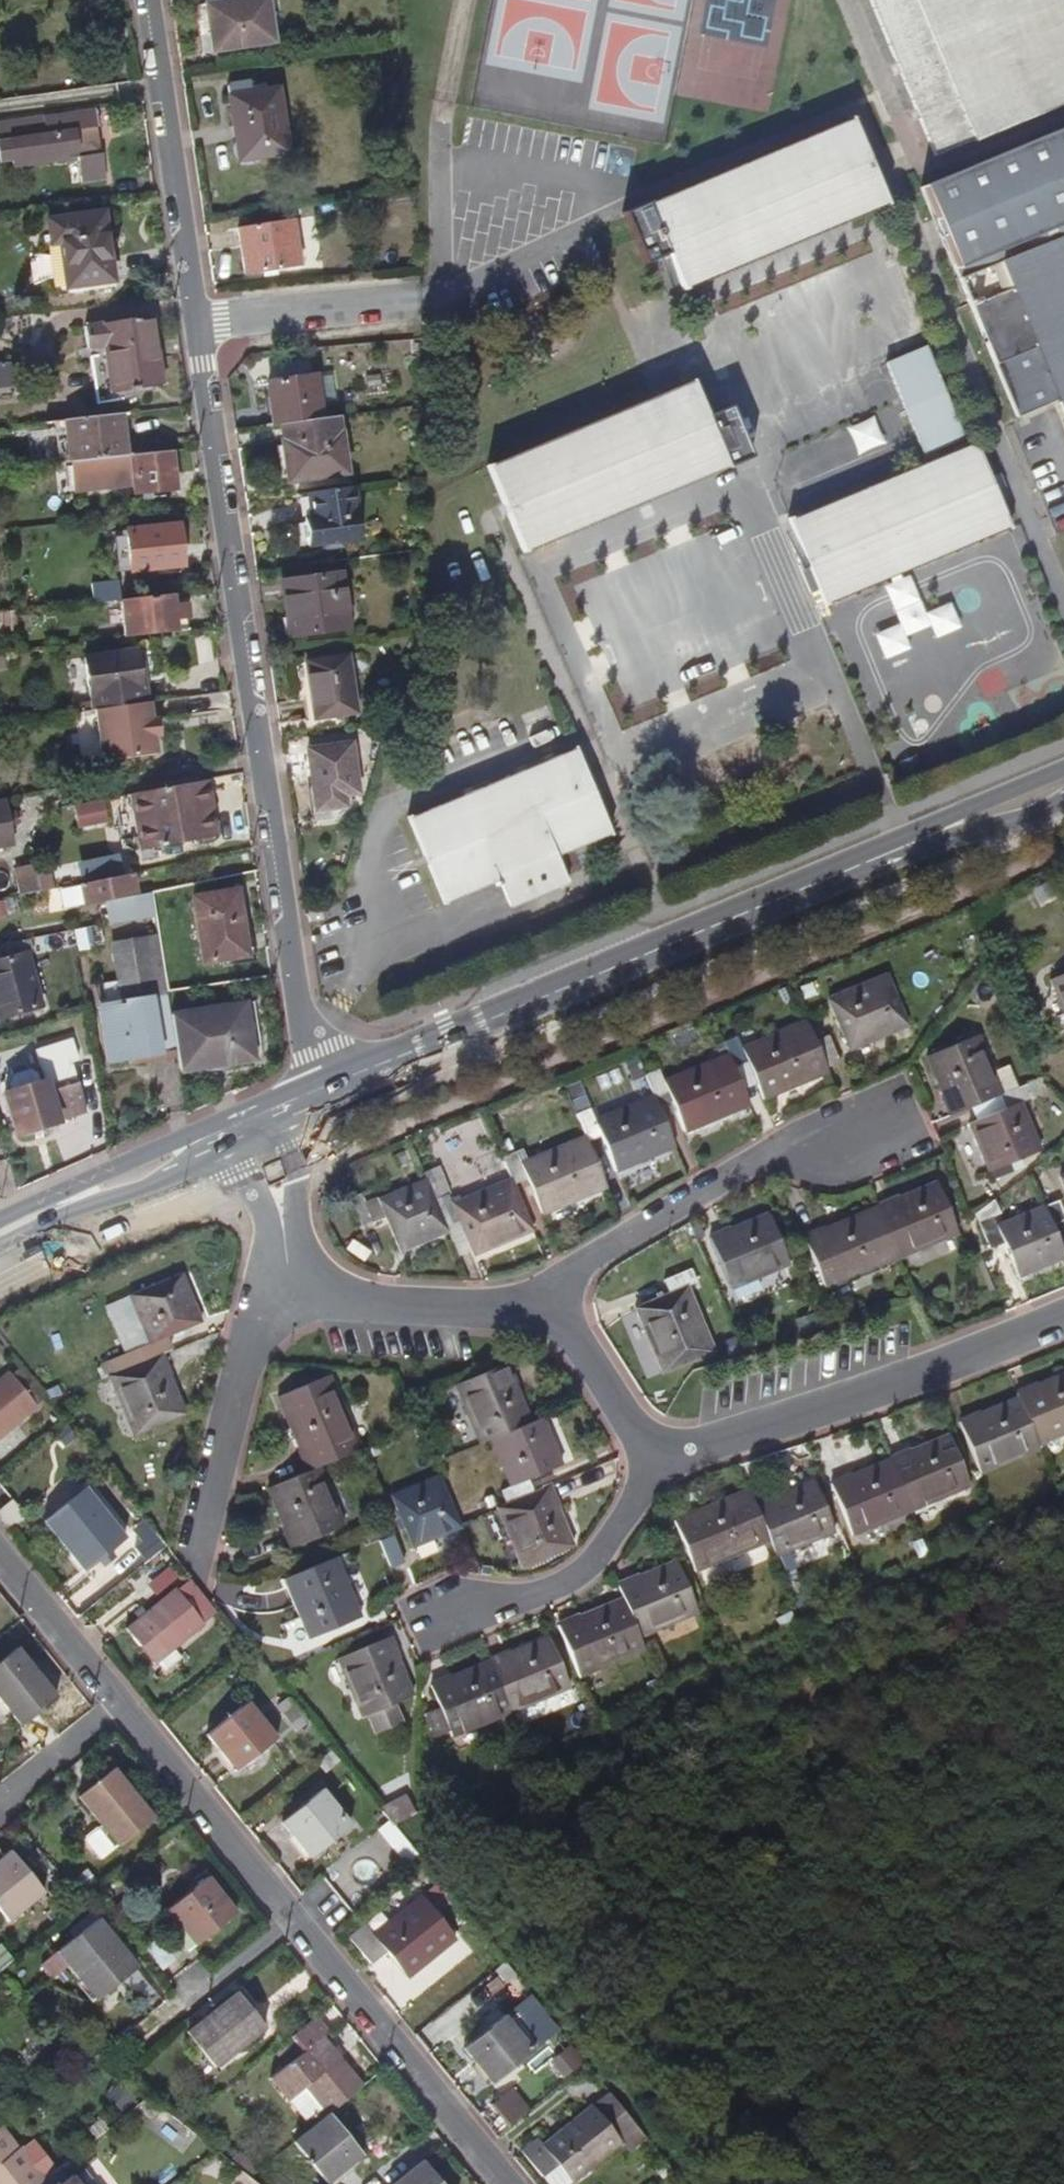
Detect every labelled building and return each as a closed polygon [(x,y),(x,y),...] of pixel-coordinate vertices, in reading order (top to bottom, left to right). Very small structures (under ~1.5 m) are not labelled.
[(270,0),(248,0),(206,7),(214,56),(277,45),(270,0)] [(1062,0),(869,0),(932,156),(1063,102),(1063,6),(1062,0)] [(290,154),(279,91),(253,96),(251,84),(231,88),(244,162),(290,154)] [(102,124),(105,124),(102,106),(0,119),(0,136),(3,158),(19,156),(20,163),(84,154),(88,179),(112,176),(108,151),(106,151),(102,124)] [(684,291),(888,208),(851,119),(648,202),(684,291)] [(919,187),(1014,416),(1052,400),(1063,428),(1063,127),(919,187)] [(118,284),(110,216),(55,223),(58,248),(65,247),(70,290),(118,284)] [(304,267),(296,220),(240,231),(248,277),(304,267)] [(162,386),(153,318),(84,326),(87,348),(90,347),(98,403),(146,397),(145,389),(162,386)] [(910,571),(1011,530),(994,489),(1006,485),(1000,470),(988,475),(973,439),(935,454),(932,445),(961,433),(923,341),(883,357),(925,459),(789,514),(826,605),(882,582),(910,571)] [(6,367),(0,368),(0,392),(8,391),(6,367)] [(275,380),(281,425),(284,425),(327,418),(325,401),(341,398),(337,374),(321,376),(321,374),(275,380)] [(525,551),(728,469),(692,379),(488,461),(525,551)] [(281,425),(275,380),(267,381),(274,426),(281,425)] [(130,458),(125,416),(68,422),(72,464),(100,461),(130,458)] [(353,473),(345,416),(327,418),(284,425),(292,481),(353,473)] [(848,429),(856,456),(884,448),(876,421),(848,429)] [(176,491),(171,453),(130,458),(100,461),(103,487),(129,484),(130,497),(176,491)] [(103,487),(100,461),(72,464),(75,490),(103,487)] [(361,537),(354,485),(311,492),(314,516),(307,517),(310,544),(361,537)] [(314,516),(311,492),(303,493),(307,517),(314,516)] [(310,544),(307,517),(296,518),(300,545),(310,544)] [(182,568),(178,527),(128,532),(133,573),(182,568)] [(957,625),(942,587),(920,596),(910,571),(882,582),(892,607),(865,618),(881,656),(908,645),(903,634),(931,623),(935,634),(957,625)] [(347,628),(339,574),(283,582),(291,636),(347,628)] [(191,633),(188,606),(172,608),(171,596),(121,602),(124,640),(191,633)] [(9,614),(0,615),(0,639),(12,638),(9,614)] [(145,704),(143,685),(138,685),(134,652),(85,657),(91,711),(145,704)] [(357,713),(348,656),(297,664),(306,721),(357,713)] [(184,767),(175,713),(128,721),(136,776),(184,767)] [(87,747),(85,731),(55,736),(58,752),(87,747)] [(360,798),(350,745),(309,752),(320,815),(348,811),(346,801),(360,798)] [(611,833),(577,751),(409,820),(442,902),(500,878),(512,906),(568,883),(566,877),(582,870),(574,849),(611,833)] [(229,836),(224,807),(226,805),(221,779),(142,794),(153,851),(229,836)] [(75,832),(107,827),(103,803),(71,808),(75,832)] [(9,827),(16,826),(13,813),(7,814),(5,807),(0,808),(0,846),(12,844),(9,827)] [(48,891),(43,864),(20,868),(26,896),(48,891)] [(141,895),(136,873),(97,881),(102,903),(105,903),(141,895)] [(252,946),(245,891),(199,897),(207,952),(252,946)] [(154,920),(150,894),(141,895),(105,903),(109,928),(154,920)] [(23,944),(74,934),(73,925),(4,937),(6,948),(23,944)] [(104,946),(101,929),(74,934),(77,951),(104,946)] [(166,991),(157,937),(124,942),(134,1004),(106,1009),(115,1068),(178,1058),(169,1008),(166,991)] [(23,944),(6,948),(0,949),(0,1020),(37,1012),(23,944)] [(1045,983),(1063,1024),(1063,974),(1045,983)] [(909,1024),(888,975),(828,1000),(849,1050),(909,1024)] [(815,999),(811,986),(799,990),(803,1003),(815,999)] [(794,1004),(789,992),(779,996),(784,1009),(794,1004)] [(254,1053),(245,996),(169,1008),(178,1058),(179,1065),(254,1053)] [(814,1038),(802,1012),(739,1038),(734,1027),(720,1033),(725,1044),(736,1071),(748,1066),(761,1098),(827,1071),(826,1066),(814,1038)] [(841,1059),(830,1032),(814,1038),(826,1066),(841,1059)] [(994,1071),(979,1035),(927,1056),(952,1115),(998,1096),(1003,1094),(994,1071)] [(15,1141),(88,1110),(68,1062),(78,1058),(69,1038),(34,1052),(46,1082),(34,1087),(31,1080),(24,1076),(9,1081),(4,1091),(6,1098),(0,1101),(0,1105),(15,1141)] [(736,1071),(725,1044),(646,1076),(652,1091),(658,1103),(672,1097),(686,1130),(750,1104),(736,1071)] [(1018,1088),(1008,1065),(994,1071),(1003,1094),(1018,1088)] [(1043,1151),(1024,1103),(1053,1091),(1039,1079),(1018,1088),(1003,1094),(998,1096),(1004,1110),(969,1124),(989,1173),(1043,1151)] [(586,1102),(578,1084),(568,1088),(576,1106),(586,1102)] [(658,1103),(652,1091),(594,1115),(590,1106),(576,1111),(585,1134),(587,1137),(602,1131),(616,1167),(675,1143),(658,1103)] [(587,1137),(585,1134),(520,1160),(515,1147),(501,1153),(510,1175),(513,1181),(527,1175),(541,1210),(607,1183),(587,1137)] [(513,1145),(508,1135),(498,1139),(503,1150),(513,1145)] [(432,1152),(426,1137),(411,1143),(414,1150),(417,1158),(432,1152)] [(436,1163),(422,1169),(425,1177),(443,1221),(457,1215),(465,1234),(472,1251),(532,1226),(513,1181),(510,1175),(451,1199),(436,1163)] [(1055,1177),(1063,1199),(1063,1173),(1055,1177)] [(443,1221),(425,1177),(377,1196),(385,1216),(397,1246),(446,1226),(443,1221)] [(957,1235),(937,1183),(876,1206),(897,1258),(957,1235)] [(373,1221),(364,1201),(361,1194),(349,1199),(360,1227),(373,1221)] [(385,1216),(377,1196),(364,1201),(373,1221),(385,1216)] [(1059,1250),(1041,1206),(993,1224),(990,1216),(999,1213),(994,1197),(974,1213),(987,1247),(1000,1242),(1013,1276),(1062,1258),(1059,1250)] [(1055,1201),(1041,1206),(1059,1250),(1063,1248),(1063,1223),(1055,1201)] [(897,1258),(876,1206),(802,1235),(822,1287),(897,1258)] [(789,1265),(768,1214),(709,1238),(729,1289),(789,1265)] [(465,1234),(457,1215),(443,1221),(446,1226),(452,1240),(465,1234)] [(712,1349),(687,1284),(697,1280),(691,1265),(664,1276),(669,1290),(635,1303),(660,1369),(712,1349)] [(194,1318),(174,1271),(123,1293),(144,1340),(132,1346),(138,1360),(155,1352),(164,1348),(158,1334),(194,1318)] [(181,1409),(155,1352),(138,1360),(102,1376),(128,1434),(181,1409)] [(528,1418),(505,1360),(456,1379),(480,1438),(492,1433),(528,1418)] [(38,1406),(8,1371),(0,1378),(0,1438),(38,1406)] [(1014,1393),(1015,1396),(1036,1446),(1063,1434),(1063,1372),(1014,1393)] [(355,1448),(330,1383),(280,1402),(306,1468),(318,1463),(355,1448)] [(1036,1446),(1015,1396),(955,1421),(978,1476),(1038,1450),(1036,1446)] [(561,1461),(542,1413),(528,1418),(492,1433),(512,1481),(501,1485),(507,1497),(533,1486),(528,1474),(561,1461)] [(63,1448),(78,1435),(70,1424),(54,1437),(63,1448)] [(966,1484),(945,1433),(884,1458),(907,1508),(966,1484)] [(907,1508),(884,1458),(825,1482),(846,1533),(907,1508)] [(342,1521),(318,1463),(306,1468),(265,1484),(290,1543),(342,1521)] [(455,1519),(436,1473),(388,1493),(409,1546),(458,1526),(455,1519)] [(831,1529),(810,1479),(752,1503),(766,1539),(773,1554),(831,1529)] [(574,1540),(550,1480),(533,1486),(507,1497),(498,1501),(522,1560),(574,1540)] [(766,1539),(752,1503),(745,1488),(671,1518),(692,1569),(766,1539)] [(128,1538),(89,1490),(48,1523),(87,1572),(128,1538)] [(987,1521),(983,1514),(975,1518),(979,1525),(987,1521)] [(400,1556),(388,1526),(373,1532),(386,1563),(400,1556)] [(919,1553),(914,1540),(908,1542),(913,1556),(919,1553)] [(353,1610),(325,1553),(276,1577),(304,1634),(353,1610)] [(690,1617),(664,1558),(613,1581),(619,1594),(639,1639),(690,1617)] [(219,1614),(192,1581),(179,1591),(206,1624),(219,1614)] [(179,1591),(178,1589),(127,1632),(156,1666),(206,1624),(179,1591)] [(639,1639),(619,1594),(556,1622),(578,1672),(641,1644),(639,1639)] [(806,1611),(800,1598),(794,1601),(800,1614),(806,1611)] [(787,1621),(784,1613),(770,1620),(774,1627),(787,1621)] [(564,1677),(541,1628),(483,1655),(506,1704),(564,1677)] [(411,1687),(383,1630),(335,1653),(362,1710),(411,1687)] [(59,1698),(20,1650),(0,1666),(0,1721),(11,1712),(23,1727),(26,1724),(40,1713),(59,1698)] [(436,1702),(423,1708),(432,1731),(447,1724),(450,1730),(506,1704),(483,1655),(427,1681),(436,1702)] [(237,1773),(278,1739),(249,1703),(208,1737),(237,1773)] [(308,1727),(288,1704),(278,1712),(297,1736),(308,1727)] [(37,1737),(51,1725),(40,1713),(26,1724),(37,1737)] [(44,1750),(38,1742),(32,1746),(38,1754),(44,1750)] [(156,1820),(117,1770),(80,1798),(119,1849),(156,1820)] [(416,1810),(405,1789),(375,1805),(390,1823),(416,1810)] [(314,1864),(354,1830),(325,1795),(284,1828),(314,1864)] [(421,1861),(406,1843),(395,1851),(410,1870),(421,1861)] [(17,1852),(0,1865),(0,1905),(13,1921),(49,1893),(17,1852)] [(100,1884),(89,1870),(73,1883),(83,1897),(100,1884)] [(238,1917),(209,1882),(168,1915),(197,1951),(238,1917)] [(452,1903),(440,1890),(430,1898),(442,1912),(452,1903)] [(410,1982),(458,1943),(425,1901),(376,1940),(366,1927),(352,1939),(374,1967),(389,1955),(410,1982)] [(126,1921),(132,1916),(124,1906),(118,1912),(126,1921)] [(138,1970),(101,1922),(59,1955),(96,2003),(138,1970)] [(16,1962),(5,1948),(0,1952),(0,1970),(3,1973),(16,1962)] [(68,1973),(56,1958),(43,1968),(55,1983),(68,1973)] [(216,2069),(264,2031),(237,1996),(188,2034),(216,2069)] [(497,2087),(537,2054),(508,2018),(467,2052),(497,2087)] [(352,2100),(313,2051),(318,2047),(306,2031),(292,2042),(303,2055),(269,2082),(287,2105),(306,2090),(329,2118),(352,2100)] [(562,2079),(576,2068),(568,2058),(554,2068),(562,2079)] [(114,2080),(105,2098),(127,2109),(136,2091),(114,2080)] [(515,2086),(490,2099),(504,2124),(528,2111),(515,2086)] [(647,2143),(610,2096),(542,2152),(535,2144),(523,2154),(547,2183),(553,2183),(562,2177),(568,2183),(577,2183),(623,2148),(631,2157),(647,2143)] [(329,2118),(295,2145),(326,2183),(329,2183),(361,2158),(329,2118)] [(26,2148),(23,2150),(5,2127),(0,2131),(0,2183),(42,2183),(50,2178),(26,2148)] [(252,2165),(238,2152),(230,2161),(245,2173),(252,2165)] [(427,2161),(399,2183),(446,2183),(427,2161)] [(663,2183),(672,2176),(667,2170),(658,2177),(663,2183)] [(78,2174),(65,2183),(86,2183),(78,2174)]
